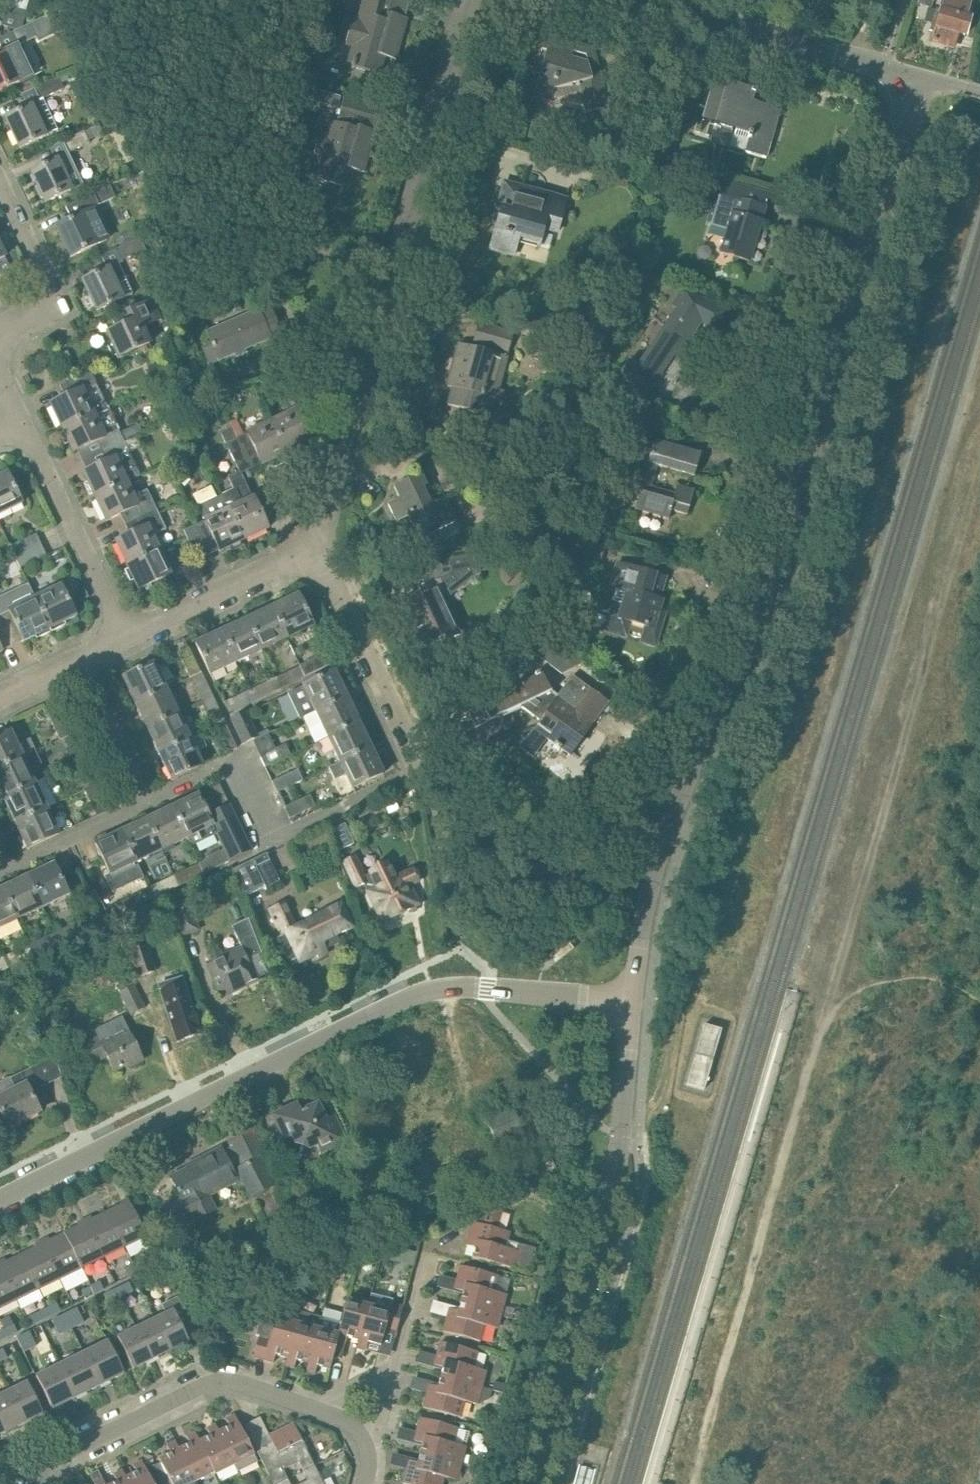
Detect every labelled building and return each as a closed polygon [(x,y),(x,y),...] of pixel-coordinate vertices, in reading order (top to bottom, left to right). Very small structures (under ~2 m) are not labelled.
[(375,73),(380,55),(396,59),(408,18),(383,11),(385,4),(389,5),(390,0),(363,0),(361,8),(363,9),(360,20),(353,17),(346,41),(358,45),(352,67),(375,73)] [(941,9),(936,25),(931,23),(929,30),(935,31),(932,41),(953,47),(957,33),(965,35),(970,18),(967,17),(972,0),(944,0),(941,9)] [(67,6),(8,34),(14,46),(18,44),(37,35),(39,38),(74,22),(67,6)] [(0,53),(0,91),(33,75),(18,44),(14,46),(8,34),(0,38),(0,45),(3,52),(0,53)] [(584,103),(586,112),(607,108),(606,97),(594,48),(575,42),(546,34),(535,74),(539,76),(536,89),(584,103)] [(43,99),(64,89),(58,77),(34,89),(39,100),(43,99)] [(705,110),(702,122),(714,125),(720,127),(732,130),(734,131),(749,135),(744,151),(746,152),(766,157),(779,109),(752,102),(755,92),(745,89),(726,83),(726,84),(716,81),(713,81),(711,90),(705,110)] [(28,107),(5,117),(20,148),(46,136),(58,130),(43,99),(39,100),(34,89),(22,94),(28,107)] [(309,91),(306,103),(316,106),(319,93),(309,91)] [(107,113),(116,109),(110,97),(102,101),(107,113)] [(363,117),(367,104),(344,97),(337,122),(329,120),(326,131),(321,129),(314,153),(324,156),(325,160),(320,180),(344,186),(349,168),(364,173),(376,131),(350,123),(352,114),(363,117)] [(675,109),(669,128),(672,129),(681,132),(687,112),(675,109)] [(84,131),(63,141),(68,153),(89,143),(88,141),(84,131)] [(83,185),(75,166),(63,171),(58,159),(31,172),(45,202),(71,190),(83,185)] [(769,193),(750,188),(739,184),(722,180),(710,225),(727,230),(725,239),(721,252),(727,254),(749,261),(769,193)] [(496,229),(490,249),(514,255),(517,243),(518,239),(539,245),(543,230),(556,233),(566,199),(528,188),(504,182),(502,191),(491,228),(496,229)] [(71,219),(57,226),(71,257),(97,244),(109,239),(94,207),(115,197),(110,185),(85,197),(65,207),(71,219)] [(125,277),(119,264),(123,262),(122,260),(145,249),(140,238),(101,256),(106,268),(82,280),(97,311),(123,298),(134,293),(125,277)] [(12,270),(11,269),(5,257),(5,256),(4,256),(0,247),(0,276),(12,270)] [(630,359),(621,372),(630,378),(629,379),(647,392),(677,347),(681,349),(700,323),(717,332),(729,310),(684,287),(670,306),(676,310),(638,365),(630,359)] [(153,351),(149,342),(141,326),(161,317),(153,298),(110,318),(115,329),(107,333),(112,343),(108,345),(113,356),(118,354),(119,357),(131,352),(135,360),(144,356),(143,356),(153,351)] [(218,359),(282,333),(270,305),(207,332),(213,346),(202,350),(209,366),(219,362),(218,359)] [(534,331),(534,330),(543,332),(545,323),(525,318),(523,328),(534,331)] [(584,318),(581,330),(603,336),(607,325),(584,318)] [(459,344),(447,386),(452,387),(448,404),(479,412),(483,396),(502,401),(504,391),(499,389),(514,333),(501,330),(478,324),(473,341),(473,343),(472,347),(459,344)] [(108,407),(101,392),(91,371),(69,382),(74,393),(51,404),(62,428),(108,407)] [(271,423),(286,453),(310,441),(299,418),(310,412),(300,391),(279,401),(286,416),(271,423)] [(120,433),(118,429),(108,407),(62,428),(74,452),(97,442),(102,451),(142,433),(138,424),(120,433)] [(628,421),(659,430),(662,420),(631,412),(628,421)] [(236,419),(229,422),(232,428),(247,460),(258,455),(262,463),(263,464),(265,463),(270,461),(272,466),(275,467),(285,462),(286,458),(284,454),(286,453),(271,423),(244,435),(236,419)] [(237,465),(247,460),(232,428),(220,433),(225,444),(226,443),(237,465)] [(129,452),(124,442),(142,433),(102,451),(107,461),(83,472),(95,496),(140,475),(129,452)] [(694,476),(701,454),(656,441),(654,445),(642,441),(628,489),(640,492),(635,509),(669,519),(671,510),(687,514),(694,490),(678,485),(675,493),(652,486),(657,466),(694,476)] [(222,495),(243,540),(268,528),(241,471),(228,477),(233,489),(222,495)] [(22,504),(7,472),(0,475),(0,514),(22,504)] [(436,530),(445,526),(457,520),(446,496),(434,502),(422,474),(394,487),(399,498),(388,503),(397,522),(408,516),(416,534),(434,525),(436,530)] [(133,496),(126,482),(140,476),(140,475),(95,496),(107,521),(130,509),(135,519),(157,509),(147,488),(133,496)] [(243,540),(222,495),(216,497),(211,486),(193,495),(198,506),(204,520),(195,525),(205,547),(215,542),(219,551),(243,540)] [(556,523),(568,526),(572,507),(561,505),(556,523)] [(128,565),(159,550),(152,536),(167,529),(157,509),(135,519),(140,529),(116,541),(128,565)] [(194,552),(205,547),(195,525),(183,530),(194,552)] [(15,557),(41,545),(36,534),(10,546),(15,557)] [(563,549),(601,560),(605,546),(575,538),(575,539),(567,537),(563,549)] [(546,556),(551,540),(543,538),(538,553),(546,556)] [(20,568),(28,564),(46,555),(41,545),(15,557),(20,568)] [(139,589),(170,575),(159,550),(128,565),(139,589)] [(447,593),(441,579),(451,573),(451,572),(480,568),(478,554),(420,563),(424,582),(426,592),(404,602),(426,648),(456,633),(439,597),(447,593)] [(610,607),(602,632),(603,632),(607,633),(627,639),(632,622),(644,626),(639,643),(656,648),(667,610),(660,608),(662,600),(659,599),(665,577),(628,566),(614,562),(607,585),(626,591),(622,604),(612,601),(610,607)] [(51,631),(35,598),(29,583),(0,596),(0,620),(10,640),(21,635),(24,642),(35,636),(37,638),(51,631)] [(76,617),(67,598),(61,585),(35,598),(51,631),(66,625),(64,622),(76,617)] [(287,638),(313,626),(298,594),(297,595),(298,596),(285,602),(285,600),(272,606),(287,638)] [(262,650),(287,638),(272,606),(259,613),(260,614),(247,620),(262,650)] [(10,640),(0,620),(0,644),(10,640)] [(237,662),(262,650),(247,620),(235,626),(234,625),(221,631),(237,662)] [(211,675),(237,662),(221,631),(209,637),(209,638),(197,644),(197,642),(196,643),(211,675)] [(190,677),(201,672),(189,647),(178,652),(190,677)] [(305,676),(330,664),(326,653),(308,662),(300,666),(305,676)] [(154,662),(122,677),(123,679),(124,678),(130,690),(129,691),(135,703),(167,688),(154,662)] [(291,670),(275,678),(279,688),(296,680),(291,670)] [(304,718),(347,697),(341,684),(340,685),(334,672),(335,672),(335,671),(287,693),(299,719),(304,717),(304,718)] [(483,706),(469,712),(476,727),(520,706),(539,720),(533,729),(554,745),(553,747),(559,751),(560,749),(570,756),(593,723),(609,702),(588,686),(572,675),(557,697),(552,693),(542,673),(481,702),(483,706)] [(275,678),(258,687),(262,696),(279,688),(275,678)] [(204,679),(193,684),(202,703),(213,698),(204,679)] [(179,714),(167,688),(135,703),(141,716),(142,716),(148,729),(179,714)] [(243,694),(225,703),(229,712),(247,703),(243,694)] [(327,737),(358,723),(352,710),(353,709),(347,697),(304,718),(310,730),(321,725),(327,737)] [(213,698),(202,703),(210,719),(221,714),(213,698)] [(60,739),(71,734),(59,709),(48,714),(60,739)] [(40,711),(36,715),(42,721),(46,716),(40,711)] [(245,713),(232,719),(243,741),(256,735),(245,713)] [(159,754),(191,739),(179,714),(148,729),(154,741),(153,742),(159,754)] [(237,748),(236,744),(225,723),(214,728),(226,753),(237,748)] [(358,723),(327,737),(340,763),(371,747),(365,735),(364,735),(358,723)] [(11,731),(0,736),(0,768),(36,751),(30,739),(17,744),(11,731)] [(278,747),(275,749),(268,733),(253,741),(260,756),(265,767),(283,758),(291,755),(285,744),(278,747)] [(171,780),(203,765),(191,739),(159,754),(165,767),(166,766),(172,778),(171,779),(171,780)] [(76,744),(65,749),(73,764),(83,759),(76,744)] [(340,763),(329,768),(335,780),(346,775),(352,788),(384,773),(383,772),(382,773),(376,760),(377,760),(371,747),(340,763)] [(29,770),(42,764),(36,751),(0,768),(0,788),(4,797),(35,782),(29,770)] [(83,759),(73,764),(82,782),(91,778),(83,759)] [(277,792),(295,784),(303,780),(298,769),(272,781),(277,792)] [(15,823),(56,804),(44,778),(35,783),(35,782),(4,797),(10,810),(9,810),(15,823)] [(203,805),(225,794),(219,784),(198,794),(203,805)] [(98,792),(89,797),(98,815),(107,811),(103,803),(98,792)] [(185,800),(172,806),(187,838),(191,847),(217,835),(213,826),(213,825),(208,816),(203,805),(198,794),(197,794),(197,796),(185,801),(185,800)] [(208,816),(230,805),(225,794),(203,805),(208,816)] [(285,807),(290,818),(315,806),(310,795),(303,799),(285,807)] [(59,834),(47,808),(56,804),(15,823),(21,835),(22,835),(28,847),(27,848),(27,849),(59,834)] [(213,825),(235,815),(230,805),(208,816),(213,825)] [(162,850),(187,838),(172,806),(159,812),(160,814),(147,820),(162,850)] [(218,837),(240,826),(235,815),(213,825),(213,826),(217,835),(218,837)] [(136,862),(162,850),(147,820),(135,826),(134,825),(121,831),(136,862)] [(354,843),(353,841),(345,823),(333,829),(337,851),(354,843)] [(230,861),(252,850),(240,826),(218,837),(225,851),(230,861)] [(136,862),(121,831),(109,837),(109,838),(97,844),(97,843),(96,843),(110,874),(104,877),(112,893),(144,878),(136,862)] [(225,851),(209,859),(214,868),(230,861),(225,851)] [(266,853),(232,870),(239,889),(242,897),(264,886),(266,891),(281,884),(278,877),(266,853)] [(356,855),(340,862),(354,889),(365,884),(368,891),(367,892),(382,922),(392,918),(411,909),(410,909),(419,904),(410,885),(419,881),(414,869),(396,878),(388,861),(367,871),(369,874),(366,876),(356,855)] [(27,876),(42,908),(68,896),(54,863),(53,864),(53,865),(41,871),(40,870),(27,876)] [(189,868),(174,876),(179,886),(194,878),(189,868)] [(17,920),(42,908),(27,876),(15,882),(16,883),(2,889),(17,920)] [(174,876),(159,883),(164,893),(179,886),(174,876)] [(17,920),(2,889),(0,890),(0,928),(17,920)] [(105,909),(104,909),(109,919),(145,902),(140,892),(105,909)] [(197,929),(185,893),(184,892),(169,898),(180,935),(197,929)] [(341,904),(325,912),(296,926),(284,901),(269,909),(282,935),(276,938),(280,946),(277,947),(281,956),(284,955),(288,963),(298,958),(300,961),(317,953),(318,957),(327,952),(322,942),(352,927),(341,904)] [(262,954),(248,918),(231,925),(240,946),(203,963),(211,980),(213,979),(222,997),(224,996),(223,993),(231,990),(232,992),(258,980),(257,977),(267,973),(268,973),(260,955),(262,954)] [(75,923),(62,929),(67,940),(80,934),(80,933),(75,923)] [(47,936),(29,944),(34,956),(52,947),(47,936)] [(29,944),(11,953),(17,964),(34,956),(29,944)] [(148,944),(128,951),(137,978),(157,971),(148,944)] [(201,1035),(183,980),(184,980),(183,976),(157,985),(164,1004),(177,1043),(201,1035)] [(135,985),(120,992),(130,1015),(145,1008),(135,985)] [(704,1025),(687,1084),(704,1089),(721,1029),(704,1025)] [(127,1068),(142,1060),(129,1033),(106,1045),(101,1035),(83,1045),(92,1063),(107,1056),(114,1071),(125,1065),(127,1068)] [(46,1099),(30,1069),(10,1078),(9,1077),(0,1082),(0,1110),(8,1127),(40,1111),(37,1104),(40,1103),(40,1102),(46,1099)] [(336,1117),(326,1122),(318,1104),(302,1111),(298,1102),(272,1114),(284,1140),(291,1137),(295,1145),(309,1150),(317,1147),(321,1155),(348,1142),(336,1117)] [(494,1115),(485,1118),(497,1147),(488,1151),(494,1166),(527,1153),(521,1137),(524,1136),(521,1129),(515,1115),(512,1108),(494,1115)] [(284,1182),(255,1127),(254,1126),(229,1139),(229,1140),(230,1140),(233,1146),(223,1151),(221,1148),(193,1162),(195,1165),(171,1177),(180,1195),(163,1204),(177,1231),(195,1222),(194,1220),(211,1212),(202,1193),(232,1179),(238,1189),(243,1186),(250,1199),(284,1182)] [(472,1225),(466,1245),(475,1248),(473,1257),(473,1258),(513,1268),(529,1273),(536,1248),(507,1240),(509,1230),(499,1228),(505,1198),(485,1206),(481,1224),(473,1222),(472,1225)] [(381,1215),(374,1200),(361,1205),(368,1220),(381,1215)] [(130,1201),(108,1211),(125,1246),(147,1235),(130,1201)] [(125,1246),(108,1211),(86,1222),(103,1257),(125,1246)] [(82,1268),(103,1257),(86,1222),(65,1233),(82,1268)] [(60,1278),(82,1268),(65,1233),(43,1243),(60,1278)] [(39,1289),(60,1278),(43,1243),(21,1254),(39,1289)] [(413,1266),(417,1252),(395,1247),(391,1260),(413,1266)] [(39,1289),(21,1254),(0,1265),(0,1266),(17,1300),(39,1289)] [(137,1273),(146,1268),(143,1260),(134,1265),(137,1273)] [(128,1277),(137,1273),(134,1265),(124,1270),(128,1277)] [(17,1300),(0,1266),(0,1309),(17,1300)] [(457,1280),(455,1289),(464,1291),(463,1293),(461,1301),(513,1315),(515,1308),(503,1305),(506,1294),(493,1291),(498,1275),(461,1266),(457,1280)] [(94,1294),(104,1289),(100,1282),(91,1286),(94,1294)] [(129,1282),(117,1288),(121,1298),(134,1291),(129,1282)] [(85,1298),(94,1294),(91,1286),(81,1291),(85,1298)] [(104,1296),(108,1304),(121,1298),(117,1288),(103,1294),(104,1296)] [(403,1307),(392,1304),(393,1299),(372,1294),(369,1304),(360,1340),(359,1340),(357,1348),(366,1350),(368,1343),(381,1346),(385,1329),(396,1332),(403,1307)] [(177,1297),(170,1301),(173,1308),(174,1310),(180,1323),(186,1335),(194,1331),(177,1297)] [(338,1343),(334,1357),(341,1359),(347,1337),(359,1340),(360,1340),(369,1304),(348,1298),(338,1334),(339,1334),(337,1342),(338,1343)] [(163,1316),(155,1320),(170,1351),(189,1341),(186,1335),(180,1323),(174,1310),(173,1308),(170,1301),(158,1307),(163,1316)] [(447,1317),(444,1331),(480,1341),(484,1326),(497,1329),(500,1316),(512,1319),(513,1315),(461,1301),(459,1307),(458,1311),(450,1308),(447,1317)] [(61,1311),(60,1309),(57,1303),(47,1308),(51,1315),(61,1311)] [(42,1320),(51,1315),(47,1308),(38,1312),(42,1320)] [(85,1323),(81,1315),(77,1308),(65,1313),(73,1328),(85,1323)] [(518,1308),(516,1316),(524,1318),(526,1310),(518,1308)] [(318,1328),(321,1316),(300,1310),(297,1323),(287,1358),(285,1366),(294,1368),(296,1360),(308,1363),(309,1364),(318,1328)] [(65,1313),(51,1320),(59,1335),(73,1328),(65,1313)] [(276,1317),(276,1319),(261,1316),(256,1334),(259,1335),(253,1357),(273,1363),(275,1355),(287,1358),(297,1323),(276,1317)] [(152,1360),(170,1351),(155,1320),(137,1329),(152,1360)] [(8,1336),(17,1332),(14,1324),(5,1329),(8,1336)] [(308,1363),(306,1371),(315,1374),(317,1366),(330,1369),(333,1357),(334,1357),(338,1343),(337,1342),(339,1334),(338,1334),(318,1328),(309,1364),(308,1363)] [(8,1336),(5,1329),(0,1331),(0,1340),(8,1336)] [(133,1369),(152,1360),(137,1329),(119,1338),(133,1369)] [(24,1352),(36,1346),(29,1331),(17,1337),(24,1352)] [(211,1338),(209,1349),(221,1350),(222,1340),(211,1338)] [(100,1385),(124,1373),(110,1342),(85,1353),(100,1385)] [(441,1377),(482,1388),(486,1371),(473,1367),(477,1351),(441,1342),(435,1365),(443,1367),(441,1377)] [(76,1397),(100,1385),(85,1353),(61,1365),(76,1397)] [(52,1409),(76,1397),(61,1365),(36,1377),(52,1409)] [(430,1384),(423,1407),(460,1417),(464,1401),(478,1405),(490,1398),(491,1390),(482,1388),(441,1377),(438,1387),(430,1384)] [(24,1423),(43,1414),(27,1382),(9,1391),(24,1423)] [(494,1382),(491,1390),(503,1393),(506,1385),(494,1382)] [(24,1423),(9,1391),(0,1395),(0,1420),(6,1432),(24,1423)] [(258,1462),(254,1455),(235,1415),(226,1419),(230,1426),(219,1431),(218,1432),(234,1464),(238,1472),(258,1462)] [(421,1453),(461,1464),(466,1447),(453,1443),(457,1428),(421,1418),(414,1441),(423,1443),(421,1453)] [(256,1449),(273,1483),(274,1483),(287,1478),(283,1469),(299,1462),(303,1470),(314,1465),(299,1433),(305,1431),(299,1420),(269,1435),(272,1442),(256,1449)] [(218,1432),(219,1431),(215,1424),(207,1428),(210,1435),(199,1441),(215,1471),(214,1472),(215,1474),(234,1464),(218,1432)] [(199,1441),(195,1432),(186,1436),(190,1443),(179,1448),(195,1481),(214,1472),(215,1471),(199,1441)] [(154,1466),(163,1483),(196,1483),(194,1481),(195,1481),(179,1448),(176,1441),(167,1446),(170,1453),(158,1458),(160,1463),(154,1466)] [(461,1464),(421,1453),(418,1462),(409,1460),(403,1483),(406,1483),(442,1483),(444,1477),(457,1480),(461,1464)] [(468,1464),(475,1466),(478,1457),(471,1455),(468,1464)] [(488,1470),(491,1460),(478,1457),(475,1466),(488,1470)] [(128,1483),(154,1483),(141,1458),(132,1463),(136,1470),(125,1475),(122,1468),(121,1468),(126,1477),(125,1477),(128,1483)] [(314,1465),(303,1470),(308,1480),(300,1483),(324,1483),(314,1465)] [(97,1468),(89,1472),(95,1483),(105,1483),(97,1468)] [(125,1477),(126,1477),(121,1468),(113,1472),(116,1479),(107,1483),(128,1483),(125,1477)]
